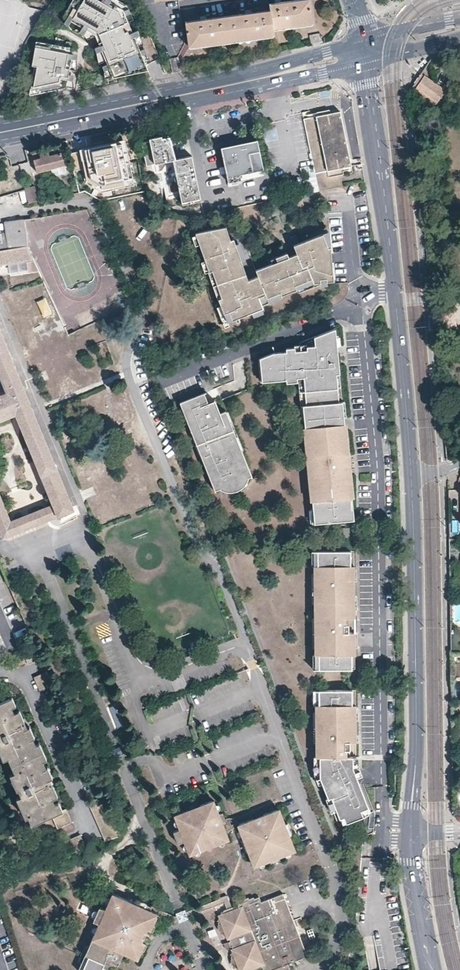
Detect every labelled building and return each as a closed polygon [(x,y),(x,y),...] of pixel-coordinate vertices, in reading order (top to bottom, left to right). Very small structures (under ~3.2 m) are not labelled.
[(112,77),(148,69),(146,64),(142,54),(147,52),(145,48),(140,50),(135,37),(140,34),(138,30),(133,32),(128,20),(123,9),(110,1),(111,0),(77,0),(66,17),(63,22),(68,24),(70,20),(82,27),(79,31),(83,34),(86,29),(95,35),(99,46),(94,47),(96,52),(101,50),(107,64),(102,66),(103,70),(108,68),(112,77)] [(66,17),(77,0),(72,0),(63,15),(66,17)] [(120,0),(111,0),(110,1),(123,9),(128,20),(133,18),(128,5),(120,0)] [(269,3),(270,10),(185,21),(189,46),(219,42),(252,38),(274,35),(273,28),(312,23),(309,0),(293,0),(269,3)] [(70,20),(68,24),(79,31),(82,27),(70,20)] [(311,43),(321,42),(319,32),(309,34),(311,43)] [(140,34),(135,37),(140,50),(145,48),(140,34)] [(33,66),(27,94),(46,91),(48,81),(65,84),(71,48),(68,47),(63,46),(43,43),(42,48),(33,47),(30,65),(33,66)] [(142,54),(146,64),(151,62),(147,52),(142,54)] [(181,70),(178,57),(170,59),(173,72),(181,70)] [(104,79),(112,77),(108,68),(103,70),(104,79)] [(449,87),(427,73),(418,86),(420,87),(437,98),(441,100),(449,87)] [(64,87),(65,84),(48,81),(46,91),(64,87)] [(437,98),(420,87),(417,92),(433,103),(437,98)] [(305,118),(315,172),(305,174),(309,192),(319,190),(343,185),(340,168),(352,165),(341,111),(305,118)] [(175,159),(169,136),(162,138),(161,135),(149,138),(150,141),(142,142),(146,165),(173,160),(175,159)] [(262,166),(256,137),(219,145),(227,180),(240,177),(239,172),(262,166)] [(127,142),(73,152),(77,169),(84,167),(87,182),(103,189),(135,183),(127,142)] [(52,167),(66,164),(62,151),(61,152),(59,146),(34,153),(35,158),(34,159),(37,171),(52,167)] [(201,201),(191,156),(175,159),(173,160),(182,205),(201,201)] [(67,171),(66,164),(52,167),(54,174),(67,171)] [(262,166),(239,172),(240,177),(263,172),(262,166)] [(37,192),(35,185),(26,188),(25,188),(25,189),(28,202),(38,199),(38,198),(37,192)] [(27,246),(24,219),(4,222),(5,233),(8,249),(26,246),(27,246)] [(232,241),(228,227),(197,234),(211,272),(214,272),(224,300),(221,301),(230,323),(265,308),(263,305),(270,302),(269,299),(282,294),(283,297),(299,291),(298,290),(297,286),(314,279),(315,283),(333,279),(330,231),(317,236),(295,246),(299,255),(301,260),(296,262),(294,257),(279,263),(259,272),(261,277),(250,281),(249,277),(238,248),(235,239),(232,241)] [(8,249),(0,250),(0,265),(34,260),(27,246),(26,246),(8,249)] [(285,255),(277,259),(279,263),(294,257),(292,252),(285,255)] [(214,272),(211,272),(221,301),(224,300),(214,272)] [(259,272),(249,277),(250,281),(261,277),(259,272)] [(298,290),(315,283),(314,279),(297,286),(298,290)] [(315,339),(315,344),(308,344),(307,344),(307,348),(296,349),(295,346),(287,346),(287,350),(273,351),(260,356),(263,380),(287,378),(287,381),(298,379),(298,376),(304,375),(307,402),(304,404),(305,419),(306,426),(304,426),(311,500),(313,500),(315,522),(355,518),(353,496),(355,495),(352,472),(348,422),(345,422),(343,400),(340,399),(337,372),(340,371),(338,350),(335,327),(315,335),(315,339)] [(4,537),(73,508),(0,329),(0,375),(3,382),(1,383),(0,385),(0,389),(2,393),(0,394),(0,420),(15,413),(52,504),(10,521),(0,496),(0,527),(4,537)] [(315,339),(315,335),(301,340),(301,343),(307,343),(308,344),(315,344),(315,339)] [(303,419),(305,419),(304,404),(307,402),(304,375),(298,376),(298,379),(299,380),(303,419)] [(205,391),(181,401),(216,489),(220,487),(225,489),(229,490),(236,489),(239,488),(243,486),(245,483),(248,479),(249,475),(253,474),(227,409),(221,411),(216,398),(209,401),(205,391)] [(352,549),(319,549),(318,564),(314,564),(313,667),(353,667),(352,653),(356,653),(356,623),(356,563),(351,563),(352,549)] [(30,663),(42,658),(36,644),(24,649),(30,663)] [(48,671),(36,677),(42,692),(55,686),(48,671)] [(322,778),(323,781),(329,796),(332,795),(337,809),(340,816),(341,816),(342,816),(344,815),(345,816),(347,821),(364,814),(362,808),(365,807),(366,806),(367,806),(369,805),(353,765),(353,755),(348,755),(348,747),(345,747),(345,739),(357,739),(357,702),(353,702),(353,688),(320,688),(320,702),(319,702),(316,703),(316,711),(316,755),(320,755),(320,775),(322,778)] [(0,702),(0,746),(33,821),(53,812),(59,826),(74,819),(68,806),(61,808),(11,697),(0,702)] [(320,775),(320,755),(316,755),(314,755),(315,772),(319,783),(323,781),(322,778),(320,775)] [(359,755),(353,755),(354,765),(358,776),(363,774),(359,764),(359,757),(359,755)] [(337,809),(332,795),(329,796),(327,797),(332,811),(337,809)] [(90,803),(105,840),(121,834),(104,797),(90,803)] [(230,838),(227,830),(224,823),(227,822),(226,818),(223,812),(220,813),(218,809),(217,804),(214,799),(197,805),(198,807),(191,810),(190,808),(175,814),(177,819),(179,824),(180,828),(174,831),(178,841),(184,839),(186,844),(188,849),(190,853),(195,852),(200,850),(205,848),(205,846),(213,843),(214,844),(221,842),(225,840),(229,839),(230,838)] [(296,850),(290,833),(288,833),(284,823),(286,822),(281,807),(265,813),(265,814),(255,819),(254,818),(240,823),(238,824),(239,825),(244,838),(245,838),(250,848),(248,849),(255,866),(260,864),(265,862),(271,859),(270,857),(280,853),(281,856),(287,853),(291,852),(296,850)] [(227,830),(239,825),(238,824),(240,823),(238,819),(234,817),(230,816),(226,818),(227,822),(224,823),(227,830)] [(288,833),(290,833),(294,831),(290,821),(286,822),(284,823),(288,833)] [(82,835),(68,840),(72,851),(87,846),(82,835)] [(245,850),(248,849),(250,848),(245,838),(244,838),(240,839),(245,850)] [(282,859),(281,856),(280,853),(270,857),(271,859),(273,863),(282,859)] [(233,906),(227,908),(222,910),(223,911),(215,914),(219,922),(221,921),(225,933),(228,939),(230,938),(230,940),(224,943),(224,944),(226,948),(233,946),(234,948),(232,949),(234,955),(238,966),(236,967),(238,969),(248,969),(259,966),(260,968),(263,967),(265,969),(267,969),(292,969),(290,966),(289,963),(290,962),(294,961),(293,958),(296,956),(297,959),(301,958),(308,955),(293,919),(288,904),(283,892),(262,900),(260,896),(256,898),(255,896),(251,898),(250,895),(239,900),(240,903),(233,906)] [(152,907),(149,903),(145,901),(140,899),(136,900),(134,903),(132,902),(127,899),(112,893),(111,896),(107,903),(104,910),(100,907),(94,921),(99,924),(97,928),(94,935),(88,947),(82,962),(79,969),(107,969),(109,965),(117,968),(123,953),(140,960),(147,944),(142,941),(143,938),(142,938),(144,931),(146,932),(148,929),(152,931),(156,921),(155,920),(158,913),(150,910),(152,907)] [(228,895),(187,910),(189,916),(224,903),(227,908),(233,906),(228,895)] [(176,921),(179,920),(176,914),(175,915),(153,905),(152,907),(150,910),(158,913),(176,921)] [(91,920),(94,921),(100,907),(97,906),(96,909),(94,910),(93,912),(92,914),(93,916),(91,920)] [(184,910),(176,913),(176,914),(179,920),(179,921),(187,918),(187,917),(184,911),(184,910)] [(316,940),(312,927),(307,929),(311,941),(316,940)] [(80,961),(82,962),(88,947),(87,946),(83,950),(80,956),(80,961)]
